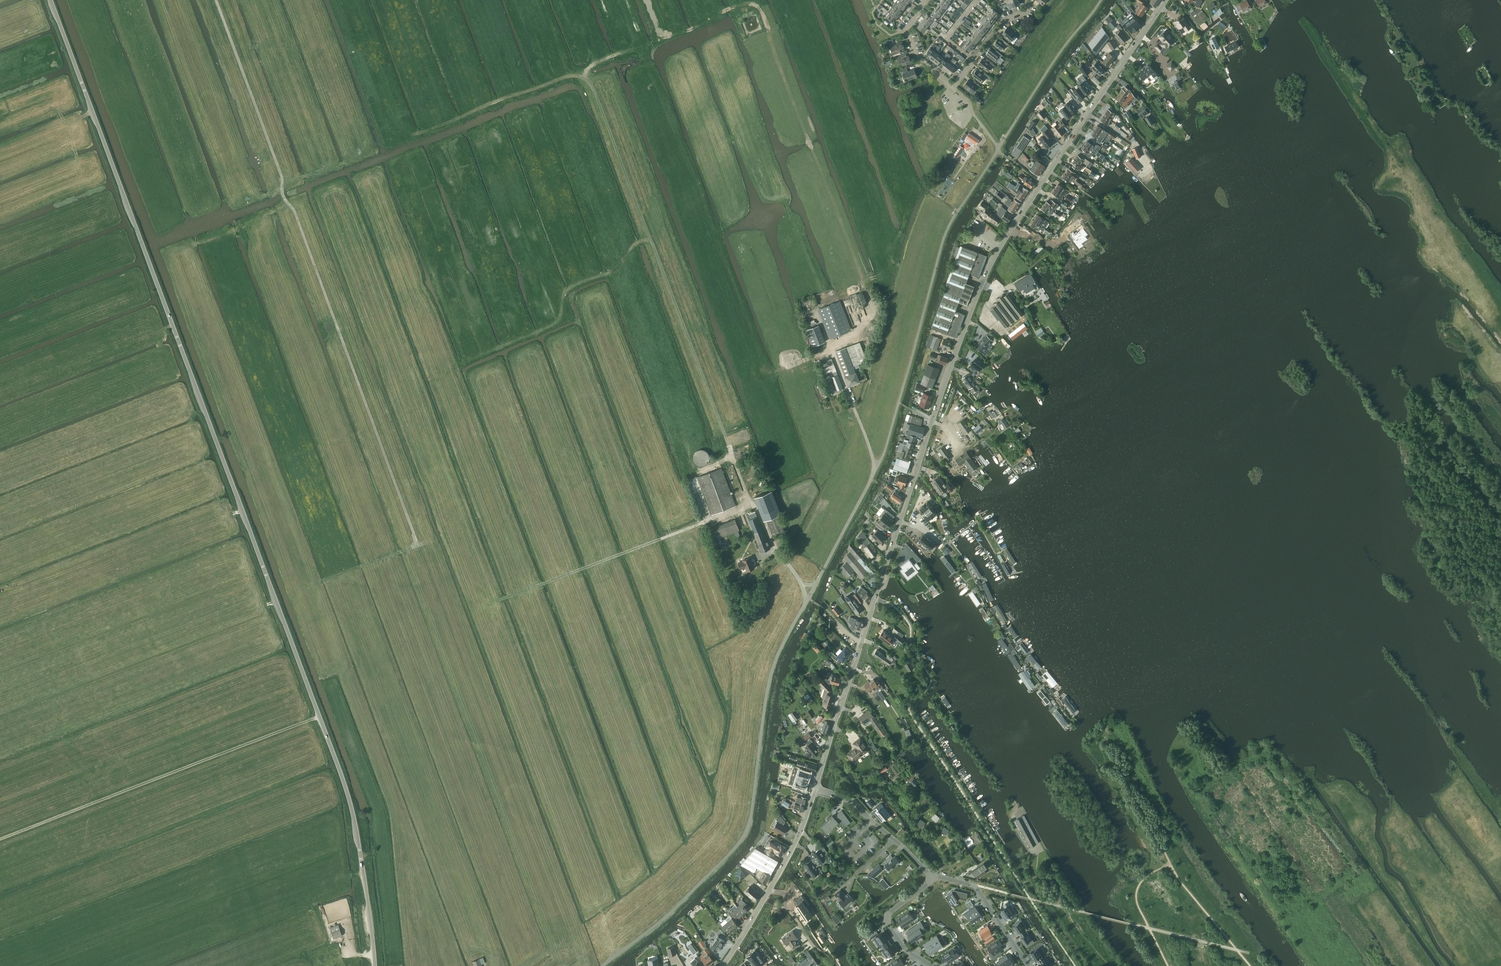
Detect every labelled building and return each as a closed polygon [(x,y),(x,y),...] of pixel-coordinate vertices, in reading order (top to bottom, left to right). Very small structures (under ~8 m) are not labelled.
[(895,3),(904,10),(905,9),(907,5),(901,0),(897,0),(897,1),(895,3)] [(948,10),(951,5),(944,0),(942,0),(940,3),(948,10)] [(1008,3),(1009,6),(1010,9),(1013,8),(1013,7),(1021,4),(1020,1),(1019,1),(1018,0),(1016,0),(1008,3)] [(1147,9),(1148,8),(1143,4),(1145,1),(1143,0),(1136,0),(1141,3),(1135,12),(1142,16),(1147,9)] [(1247,0),(1240,5),(1244,11),(1251,7),(1247,0)] [(894,4),(892,7),(900,13),(901,14),(903,10),(904,11),(904,10),(895,3),(894,4)] [(943,12),(944,14),(948,10),(940,3),(936,7),(943,12)] [(890,9),(889,11),(896,17),(897,18),(898,17),(901,14),(900,13),(892,7),(890,9)] [(945,14),(944,14),(943,12),(936,7),(933,12),(941,18),(945,14)] [(1000,14),(991,7),(987,12),(996,18),(997,17),(998,17),(1000,14)] [(886,9),(884,11),(887,13),(885,15),(888,17),(885,20),(890,24),(893,21),(894,22),(897,19),(897,18),(896,17),(889,11),(886,9)] [(934,19),(935,21),(938,22),(941,18),(933,12),(930,16),(934,19)] [(996,18),(987,12),(986,13),(988,15),(986,18),(993,23),(995,21),(995,20),(996,18)] [(928,14),(924,18),(931,23),(932,25),(933,23),(935,21),(934,19),(930,16),(928,14)] [(1132,14),(1127,17),(1137,29),(1140,27),(1139,27),(1141,25),(1132,14)] [(981,20),(989,27),(990,26),(991,26),(993,23),(986,18),(984,16),(981,20)] [(1109,16),(1107,17),(1111,22),(1109,23),(1113,29),(1116,27),(1118,29),(1120,28),(1118,25),(1117,25),(1113,20),(1109,16)] [(1127,17),(1123,21),(1125,23),(1132,32),(1133,31),(1134,32),(1137,29),(1127,17)] [(1182,17),(1175,22),(1179,27),(1177,28),(1181,34),(1186,31),(1186,32),(1190,28),(1182,17)] [(924,18),(921,23),(927,28),(929,25),(931,27),(932,25),(931,23),(924,18)] [(981,24),(980,26),(986,31),(988,29),(988,28),(989,27),(981,20),(978,18),(977,20),(981,24)] [(924,32),(927,28),(921,23),(917,27),(924,32)] [(974,28),(983,35),(984,34),(986,31),(980,26),(978,28),(975,26),(974,28)] [(1102,26),(1088,44),(1096,54),(1110,37),(1102,26)] [(975,32),(973,34),(980,40),(982,37),(983,35),(974,28),(972,30),(975,32)] [(1006,29),(1002,34),(1011,42),(1014,44),(1018,38),(1016,36),(1017,35),(1010,29),(1009,31),(1006,29)] [(1158,43),(1154,46),(1160,53),(1168,45),(1169,46),(1175,40),(1165,30),(1158,37),(1161,41),(1159,43),(1158,43)] [(1120,32),(1119,31),(1117,32),(1118,33),(1115,36),(1122,44),(1128,39),(1120,31),(1120,32)] [(978,42),(980,40),(973,34),(971,37),(969,35),(967,37),(976,44),(977,42),(978,42)] [(973,48),(975,46),(975,45),(976,44),(967,37),(966,36),(964,38),(968,41),(966,43),(973,48)] [(1010,45),(1002,38),(1000,41),(998,39),(994,44),(1002,51),(1006,46),(1008,47),(1010,45)] [(1219,47),(1215,38),(1209,40),(1214,50),(1219,47)] [(1112,50),(1117,46),(1112,39),(1107,42),(1112,50)] [(971,51),(973,48),(966,43),(964,41),(960,45),(969,52),(970,51),(971,51)] [(902,55),(906,53),(908,53),(906,49),(906,50),(903,42),(891,47),(894,55),(901,52),(902,55)] [(1236,42),(1226,46),(1228,51),(1239,47),(1236,42)] [(930,48),(925,54),(928,56),(930,57),(937,49),(935,47),(932,45),(930,48)] [(937,49),(930,57),(931,58),(931,59),(934,61),(939,54),(937,52),(942,46),(940,45),(937,49)] [(990,49),(986,54),(995,61),(997,62),(1003,55),(997,50),(995,53),(990,49)] [(904,66),(912,62),(909,56),(907,56),(906,53),(902,55),(897,57),(898,60),(901,59),(904,66)] [(1109,66),(1115,57),(1109,53),(1103,62),(1100,60),(1099,61),(1101,64),(1104,66),(1106,63),(1109,66)] [(939,54),(934,61),(936,63),(937,63),(938,64),(945,55),(943,54),(941,56),(939,54)] [(945,55),(938,64),(939,65),(939,66),(942,68),(949,59),(947,57),(945,55)] [(949,59),(942,68),(945,70),(947,71),(955,60),(953,58),(951,60),(949,59)] [(1075,58),(1073,59),(1078,67),(1079,66),(1079,67),(1085,76),(1090,73),(1084,64),(1080,66),(1078,63),(1075,58)] [(985,61),(982,59),(978,64),(988,71),(992,66),(993,68),(995,65),(987,59),(985,61)] [(1091,66),(1097,73),(1100,76),(1105,70),(1094,59),(1092,62),(1094,64),(1091,66)] [(955,60),(947,71),(948,72),(948,73),(951,75),(956,68),(954,66),(957,61),(955,60)] [(1167,66),(1167,67),(1171,71),(1172,71),(1176,67),(1176,66),(1172,62),(1171,62),(1167,66)] [(1148,64),(1137,71),(1141,76),(1140,77),(1141,79),(1143,79),(1143,80),(1147,77),(1150,81),(1154,78),(1155,79),(1158,77),(1157,75),(1157,74),(1153,69),(1153,70),(1148,64)] [(909,71),(907,68),(901,70),(902,74),(903,74),(906,81),(918,77),(914,69),(909,71)] [(989,80),(991,78),(982,71),(980,73),(977,70),(973,75),(982,83),(986,78),(989,80)] [(1094,76),(1092,78),(1098,83),(1103,79),(1097,73),(1094,70),(1092,72),(1092,73),(1094,76)] [(1080,84),(1078,86),(1079,87),(1085,95),(1088,93),(1087,93),(1090,91),(1088,88),(1091,86),(1086,79),(1080,84)] [(973,83),(969,80),(964,86),(967,88),(966,89),(969,91),(970,90),(973,93),(977,87),(979,88),(981,86),(975,81),(973,83)] [(1178,83),(1177,81),(1172,84),(1174,86),(1174,85),(1177,90),(1181,88),(1178,83)] [(1071,88),(1069,90),(1071,94),(1075,100),(1078,98),(1080,100),(1083,98),(1083,99),(1086,97),(1085,96),(1086,96),(1085,95),(1079,87),(1073,91),(1071,88)] [(1122,88),(1119,92),(1126,97),(1126,96),(1128,97),(1129,96),(1134,100),(1136,98),(1139,101),(1141,99),(1139,96),(1138,96),(1136,98),(1130,91),(1131,90),(1125,87),(1123,89),(1122,88)] [(1118,97),(1117,99),(1122,103),(1121,103),(1123,105),(1122,106),(1125,108),(1129,104),(1134,100),(1129,96),(1128,97),(1126,96),(1126,97),(1119,92),(1117,96),(1118,97)] [(1072,114),(1075,112),(1074,111),(1077,109),(1075,107),(1078,105),(1072,97),(1069,99),(1070,100),(1064,104),(1065,106),(1066,106),(1072,114)] [(1072,114),(1066,106),(1065,106),(1060,110),(1061,111),(1058,113),(1062,118),(1065,116),(1067,119),(1069,117),(1070,117),(1072,116),(1072,115),(1072,114)] [(1037,109),(1036,110),(1036,111),(1038,113),(1038,114),(1042,119),(1046,116),(1041,111),(1039,108),(1037,109)] [(1148,112),(1145,108),(1140,112),(1143,116),(1148,112)] [(1104,116),(1110,121),(1112,118),(1114,119),(1116,115),(1108,109),(1104,116)] [(1149,115),(1145,118),(1150,126),(1154,123),(1149,115)] [(1101,120),(1109,126),(1110,124),(1108,123),(1110,121),(1104,116),(1101,120)] [(1032,120),(1028,128),(1031,130),(1036,123),(1032,120)] [(1066,125),(1062,121),(1058,124),(1058,123),(1052,128),(1059,137),(1060,136),(1061,136),(1063,135),(1063,134),(1065,132),(1062,128),(1066,125)] [(1044,134),(1039,138),(1047,149),(1053,143),(1048,137),(1049,136),(1050,136),(1052,134),(1048,128),(1045,125),(1040,130),(1042,132),(1044,134)] [(1097,126),(1094,130),(1104,137),(1107,132),(1106,131),(1097,125),(1097,126)] [(1094,130),(1091,134),(1098,139),(1097,140),(1100,143),(1101,142),(1101,141),(1104,142),(1104,141),(1108,144),(1110,141),(1111,142),(1104,137),(1094,130)] [(961,139),(960,140),(962,142),(963,140),(964,141),(966,138),(976,145),(979,139),(969,132),(968,135),(965,133),(962,137),(961,139)] [(1016,148),(1022,152),(1030,139),(1024,135),(1016,148)] [(1087,141),(1084,145),(1096,152),(1097,151),(1098,151),(1101,147),(1098,144),(1097,145),(1095,144),(1094,145),(1087,141)] [(1084,145),(1082,148),(1085,151),(1084,153),(1090,157),(1093,153),(1095,154),(1097,155),(1099,153),(1098,151),(1097,151),(1096,152),(1084,145)] [(1137,147),(1133,149),(1136,158),(1141,156),(1137,147)] [(1018,158),(1022,152),(1016,148),(1011,154),(1018,158)] [(1077,155),(1075,159),(1084,165),(1087,166),(1087,165),(1090,167),(1092,163),(1090,161),(1084,157),(1083,159),(1077,155)] [(1131,158),(1127,162),(1136,172),(1141,168),(1131,158)] [(1081,170),(1084,165),(1075,159),(1072,163),(1079,167),(1078,169),(1081,170)] [(1031,163),(1043,171),(1046,166),(1037,160),(1035,162),(1032,161),(1031,163)] [(1039,175),(1043,171),(1031,163),(1029,165),(1032,167),(1030,169),(1039,175)] [(1075,180),(1078,175),(1075,173),(1069,168),(1065,173),(1075,180)] [(1077,181),(1075,180),(1065,173),(1063,177),(1071,183),(1072,181),(1075,183),(1076,182),(1078,184),(1080,181),(1078,179),(1077,181)] [(1024,178),(1020,175),(1018,177),(1023,180),(1023,179),(1025,181),(1024,183),(1031,188),(1034,183),(1025,177),(1024,178)] [(1016,186),(1014,188),(1016,189),(1017,190),(1018,190),(1019,191),(1019,192),(1020,192),(1025,196),(1029,191),(1023,187),(1024,186),(1020,183),(1019,182),(1019,183),(1017,184),(1016,186)] [(1057,185),(1055,189),(1063,195),(1063,194),(1064,195),(1065,196),(1067,193),(1068,194),(1070,191),(1065,188),(1058,183),(1057,185)] [(1010,188),(1009,189),(1013,191),(1013,190),(1018,193),(1016,196),(1022,200),(1025,196),(1020,192),(1019,192),(1019,191),(1018,190),(1017,190),(1016,189),(1014,188),(1016,186),(1014,185),(1013,184),(1010,188)] [(1055,189),(1052,193),(1059,197),(1058,198),(1060,200),(1061,201),(1063,198),(1062,197),(1064,195),(1063,194),(1063,195),(1055,189)] [(999,191),(995,195),(1001,200),(1004,196),(999,191)] [(1004,196),(1007,199),(1006,201),(1017,208),(1020,203),(1014,199),(1012,202),(1011,201),(1012,200),(1008,197),(1009,196),(1006,194),(1004,196)] [(1125,198),(1131,209),(1132,208),(1132,210),(1136,207),(1129,195),(1125,198)] [(1044,205),(1053,211),(1055,208),(1056,209),(1059,205),(1052,200),(1050,203),(1046,201),(1044,205)] [(1006,201),(1005,203),(1010,206),(1008,209),(1014,213),(1017,208),(1006,201)] [(984,210),(987,205),(982,202),(979,207),(984,210)] [(1050,216),(1053,211),(1044,205),(1041,209),(1048,213),(1047,214),(1050,216)] [(1002,206),(997,213),(1001,218),(1008,222),(1012,216),(1006,212),(1007,210),(1002,206)] [(997,224),(997,223),(998,223),(1000,221),(1000,220),(1000,219),(991,212),(991,211),(987,208),(983,214),(987,217),(997,224)] [(1033,221),(1045,229),(1046,227),(1049,222),(1046,220),(1045,219),(1045,218),(1038,214),(1036,217),(1033,221)] [(1033,221),(1031,225),(1039,230),(1040,229),(1044,231),(1044,230),(1045,229),(1033,221)] [(1073,241),(1075,244),(1074,245),(1078,250),(1083,246),(1082,244),(1087,240),(1085,237),(1088,235),(1083,229),(1075,235),(1073,233),(1072,234),(1071,234),(1072,235),(1070,236),(1073,239),(1072,240),(1073,241)] [(933,324),(932,328),(955,336),(964,314),(955,311),(959,302),(967,305),(974,286),(966,283),(970,274),(979,277),(987,257),(988,256),(961,245),(955,243),(952,254),(954,255),(953,257),(956,257),(946,284),(945,286),(947,286),(941,303),(933,324)] [(1015,283),(1018,288),(1023,298),(1029,295),(1030,296),(1032,295),(1034,293),(1034,292),(1039,289),(1031,274),(1015,283)] [(1024,314),(1008,293),(1005,296),(1004,294),(997,300),(998,301),(993,305),(995,306),(990,310),(998,321),(1000,320),(1006,328),(1015,320),(1019,318),(1024,314)] [(830,339),(848,332),(852,330),(840,301),(819,309),(830,339)] [(1029,329),(1024,322),(1008,335),(1013,341),(1022,334),(1025,337),(1029,334),(1026,331),(1029,329)] [(1041,327),(1035,332),(1039,337),(1045,333),(1041,327)] [(825,341),(820,328),(806,334),(811,347),(825,341)] [(929,340),(926,346),(927,347),(937,350),(941,338),(931,334),(929,340)] [(988,337),(986,335),(975,347),(982,353),(993,341),(994,343),(997,340),(991,334),(988,337)] [(949,349),(952,343),(944,340),(941,346),(949,349)] [(846,347),(836,351),(845,376),(849,386),(860,381),(858,377),(862,375),(861,372),(856,373),(856,372),(855,372),(854,369),(860,367),(859,364),(865,361),(867,360),(867,359),(860,342),(846,347)] [(939,354),(936,360),(939,361),(939,362),(946,364),(948,358),(941,355),(939,354)] [(974,361),(969,367),(974,371),(972,374),(974,375),(976,373),(977,373),(979,371),(980,372),(986,364),(978,357),(975,361),(974,361)] [(830,366),(822,369),(824,374),(831,371),(832,372),(836,371),(834,364),(829,366),(830,366)] [(932,387),(939,369),(928,364),(921,383),(932,387)] [(968,375),(963,378),(965,381),(964,382),(966,384),(967,384),(968,385),(968,386),(968,387),(969,387),(970,386),(973,391),(974,392),(972,393),(973,395),(974,396),(980,392),(979,390),(978,389),(980,387),(977,382),(975,384),(973,382),(975,381),(970,373),(968,375)] [(831,377),(825,379),(830,393),(837,390),(843,388),(838,374),(831,377)] [(923,391),(925,386),(917,383),(915,389),(923,391)] [(929,409),(930,404),(933,396),(924,393),(920,405),(925,407),(925,408),(929,409)] [(907,414),(906,420),(908,421),(911,422),(911,423),(908,431),(907,431),(906,434),(907,434),(910,435),(910,434),(916,436),(917,436),(922,438),(925,427),(921,426),(923,421),(913,416),(908,414),(907,414)] [(1003,418),(998,422),(1000,425),(1001,423),(1005,429),(1009,426),(1008,425),(1010,424),(1006,418),(1004,419),(1003,418)] [(965,434),(972,429),(964,419),(957,423),(965,434)] [(979,424),(973,429),(977,434),(983,429),(979,424)] [(903,443),(913,447),(916,436),(910,434),(910,435),(907,434),(906,438),(905,437),(904,440),(903,443)] [(897,453),(896,455),(905,458),(905,457),(909,458),(913,447),(903,443),(900,442),(899,446),(897,453)] [(947,460),(951,457),(944,446),(939,449),(947,460)] [(711,459),(711,457),(711,455),(710,453),(710,452),(709,450),(708,449),(706,449),(704,448),(702,448),(701,448),(699,448),(697,449),(696,450),(694,452),(694,453),(693,455),(693,457),(693,458),(693,460),(694,462),(695,463),(696,464),(698,465),(700,466),(702,466),(703,466),(705,465),(707,465),(709,463),(710,462),(710,461),(711,459)] [(978,467),(967,452),(956,459),(960,465),(964,462),(971,472),(978,467)] [(893,461),(892,464),(894,465),(893,468),(907,473),(910,462),(909,462),(909,460),(897,456),(897,458),(895,462),(893,461)] [(712,515),(736,506),(722,468),(698,477),(712,515)] [(907,478),(900,475),(899,477),(896,477),(895,481),(898,482),(897,483),(900,484),(899,486),(904,488),(907,478)] [(940,494),(949,488),(940,476),(931,482),(940,494)] [(772,490),(755,497),(764,520),(781,514),(772,490)] [(898,503),(900,503),(902,501),(901,499),(902,498),(894,492),(890,497),(898,503)] [(932,506),(927,501),(925,504),(924,504),(923,505),(923,506),(922,506),(920,508),(924,513),(926,515),(925,516),(929,520),(936,513),(933,509),(931,507),(932,506)] [(881,517),(890,525),(893,520),(891,519),(894,516),(885,509),(879,516),(881,518),(881,517)] [(755,511),(746,514),(758,545),(759,547),(761,552),(771,548),(768,541),(767,541),(755,511)] [(773,536),(784,531),(779,517),(767,521),(773,536)] [(886,529),(890,525),(881,517),(881,518),(877,522),(876,520),(874,523),(882,530),(884,527),(886,529)] [(717,539),(740,530),(735,519),(713,528),(717,539)] [(871,558),(878,553),(870,543),(871,543),(862,530),(856,537),(871,558)] [(886,538),(878,530),(872,535),(871,534),(869,537),(873,541),(876,539),(880,543),(886,538)] [(919,540),(917,544),(926,550),(928,547),(930,549),(931,549),(932,550),(933,550),(936,546),(936,545),(935,544),(924,535),(919,540)] [(847,562),(839,568),(847,578),(849,576),(852,573),(855,571),(862,579),(869,574),(870,575),(875,572),(851,543),(850,543),(847,549),(848,549),(850,552),(843,557),(847,562)] [(1007,549),(1003,551),(1012,565),(1016,562),(1007,549)] [(953,574),(957,571),(942,553),(938,556),(953,574)] [(743,561),(738,563),(741,569),(746,567),(747,571),(755,568),(751,557),(743,560),(743,561)] [(908,580),(913,576),(911,574),(917,569),(918,571),(921,568),(917,563),(914,565),(909,559),(901,566),(902,569),(900,571),(908,580)] [(972,562),(969,564),(977,578),(981,575),(972,562)] [(990,601),(991,601),(995,599),(987,582),(981,584),(990,601)] [(861,586),(857,591),(861,596),(867,601),(871,596),(867,593),(868,592),(861,586)] [(981,605),(972,591),(965,595),(966,597),(969,595),(977,608),(981,605)] [(860,603),(863,601),(857,592),(854,595),(855,596),(853,597),(854,598),(848,603),(856,614),(860,612),(861,613),(863,611),(858,604),(859,602),(860,603)] [(843,593),(840,595),(845,603),(848,601),(843,593)] [(994,607),(1004,623),(1006,622),(1008,621),(997,604),(995,605),(994,607)] [(838,616),(841,613),(836,607),(833,609),(838,616)] [(990,619),(983,607),(979,610),(983,616),(982,616),(986,621),(990,619)] [(850,617),(848,621),(851,625),(849,626),(853,631),(856,628),(861,629),(864,622),(850,617)] [(1005,623),(1001,626),(1006,633),(1009,631),(1010,631),(1009,629),(1005,623)] [(1017,636),(1011,626),(1008,628),(1015,638),(1017,636)] [(889,635),(883,630),(879,635),(888,642),(891,639),(895,642),(896,640),(902,644),(905,640),(902,638),(904,635),(899,631),(897,634),(892,631),(889,635)] [(1007,655),(1011,652),(1002,638),(997,641),(1002,648),(1001,649),(1003,653),(1005,652),(1006,654),(1007,654),(1007,655)] [(1022,643),(1019,645),(1025,654),(1028,652),(1022,643)] [(818,645),(814,648),(818,654),(822,650),(818,645)] [(845,648),(841,652),(837,656),(832,652),(829,654),(837,661),(839,658),(843,662),(846,659),(848,657),(851,653),(845,648)] [(885,656),(877,650),(873,655),(882,660),(883,661),(886,657),(885,656)] [(1013,653),(1009,656),(1020,669),(1023,665),(1013,653)] [(886,657),(883,661),(889,665),(893,659),(891,656),(888,654),(886,657)] [(1027,657),(1038,669),(1041,666),(1031,654),(1027,657)] [(910,661),(904,664),(908,671),(914,668),(910,661)] [(1032,687),(1035,685),(1025,670),(1022,672),(1019,674),(1029,689),(1032,687)] [(1042,675),(1052,687),(1058,682),(1047,670),(1045,673),(1042,675)] [(831,680),(830,682),(839,684),(841,678),(830,675),(828,680),(831,680)] [(831,690),(825,683),(821,679),(818,682),(822,686),(824,689),(822,697),(824,699),(822,705),(825,706),(825,708),(830,709),(834,696),(828,694),(829,692),(831,690)] [(869,682),(874,688),(876,691),(877,690),(882,686),(877,680),(875,681),(874,679),(869,682)] [(870,692),(874,688),(869,682),(865,686),(868,690),(867,690),(869,693),(870,693),(870,692)] [(1050,700),(1043,691),(1039,694),(1046,703),(1050,700)] [(1060,698),(1072,713),(1077,709),(1066,694),(1060,698)] [(944,695),(941,697),(948,708),(951,706),(944,695)] [(803,718),(797,709),(788,715),(794,724),(803,718)] [(1056,709),(1052,712),(1064,727),(1068,724),(1056,709)] [(886,733),(869,710),(859,717),(864,724),(870,720),(882,736),(886,733)] [(828,734),(832,723),(825,721),(821,731),(828,734)] [(809,732),(798,741),(801,745),(805,742),(807,745),(805,746),(807,749),(804,751),(809,758),(812,755),(813,757),(819,752),(811,742),(813,741),(811,738),(813,737),(809,732)] [(871,738),(868,740),(874,750),(877,749),(871,738)] [(853,761),(856,759),(868,750),(860,739),(854,743),(857,748),(848,755),(853,761)] [(815,771),(817,765),(808,762),(806,768),(815,771)] [(991,764),(987,767),(996,779),(1000,775),(991,764)] [(806,788),(811,772),(795,766),(790,783),(806,788)] [(796,802),(805,804),(806,800),(807,801),(808,800),(808,799),(808,798),(797,795),(795,802),(796,802)] [(803,808),(805,804),(796,802),(794,808),(797,809),(803,811),(804,811),(805,809),(804,808),(803,808)] [(877,812),(875,813),(878,816),(879,815),(883,820),(890,814),(881,804),(876,808),(878,810),(877,812)] [(841,819),(846,826),(850,822),(842,810),(837,814),(838,815),(835,818),(832,816),(821,826),(827,833),(828,832),(828,833),(833,829),(832,828),(839,822),(838,821),(841,819)] [(788,817),(798,825),(800,818),(791,812),(788,817)] [(936,813),(931,817),(936,822),(940,818),(936,813)] [(784,834),(787,828),(785,827),(782,824),(785,821),(780,815),(777,817),(779,819),(774,828),(784,834)] [(1024,815),(1013,820),(1028,848),(1039,843),(1024,815)] [(920,818),(917,823),(922,827),(926,822),(920,818)] [(944,826),(941,831),(947,835),(950,830),(944,826)] [(774,855),(776,852),(781,856),(786,847),(775,841),(775,842),(770,839),(765,847),(767,848),(765,850),(774,855)] [(771,875),(779,861),(756,848),(741,864),(755,871),(757,867),(763,870),(759,878),(767,882),(771,875)] [(812,853),(810,855),(813,859),(819,867),(820,867),(822,865),(821,863),(827,858),(819,849),(813,854),(812,853)] [(879,864),(869,872),(874,878),(884,869),(883,869),(887,866),(890,870),(893,868),(900,861),(895,856),(893,858),(890,855),(883,862),(880,865),(879,864)] [(811,860),(804,865),(809,871),(807,872),(807,873),(810,877),(811,877),(813,876),(813,877),(819,872),(820,874),(823,872),(819,867),(813,859),(811,860)] [(984,863),(967,874),(979,877),(986,872),(984,869),(987,868),(984,863)] [(742,868),(735,874),(740,880),(747,875),(742,868)] [(883,878),(880,881),(886,889),(890,886),(883,878)] [(751,886),(745,892),(755,901),(761,894),(751,886)] [(840,890),(834,895),(839,900),(845,909),(850,905),(849,905),(854,901),(848,893),(845,896),(840,890)] [(950,894),(947,897),(950,901),(959,898),(966,899),(968,893),(954,890),(949,893),(950,894)] [(800,903),(796,907),(797,909),(796,910),(803,921),(808,918),(806,914),(809,912),(804,904),(806,903),(801,895),(797,898),(800,903)] [(737,906),(744,914),(748,910),(745,906),(748,904),(742,898),(738,902),(740,904),(737,906)] [(1005,907),(1001,910),(1006,918),(1007,920),(1008,920),(1011,918),(1016,914),(1008,902),(1003,905),(1005,907)] [(733,906),(729,910),(735,916),(737,914),(739,916),(740,917),(744,914),(737,906),(736,904),(733,906)] [(974,923),(983,916),(975,906),(964,914),(974,923)] [(725,919),(734,929),(739,925),(732,917),(734,915),(729,910),(727,912),(730,915),(725,919)] [(901,917),(897,920),(900,924),(903,923),(905,925),(913,920),(911,917),(913,916),(912,914),(912,915),(909,911),(901,917)] [(835,915),(831,918),(836,926),(840,924),(835,915)] [(730,933),(734,929),(725,919),(721,923),(720,921),(718,923),(719,925),(721,927),(722,925),(730,933)] [(912,941),(928,931),(921,921),(906,931),(909,935),(908,935),(912,941)] [(1014,926),(1013,927),(1017,934),(1019,932),(1021,935),(1026,931),(1028,930),(1026,928),(1024,929),(1020,922),(1014,926)] [(338,924),(330,927),(334,938),(336,937),(342,935),(342,934),(338,924)] [(992,933),(987,926),(979,931),(984,938),(992,933)] [(869,935),(871,939),(879,934),(877,930),(869,935)] [(880,948),(887,943),(886,940),(890,937),(885,930),(874,938),(880,948)] [(797,938),(792,931),(788,934),(787,934),(785,935),(785,936),(783,938),(787,944),(789,943),(793,949),(799,944),(795,939),(797,938)] [(1022,937),(1020,939),(1025,945),(1032,941),(1026,931),(1021,935),(1022,937)] [(930,954),(943,945),(937,935),(923,944),(930,954)] [(717,951),(724,941),(718,936),(710,946),(717,951)] [(994,955),(1004,949),(1002,946),(1003,945),(999,939),(987,947),(991,952),(991,951),(994,955)] [(887,943),(880,948),(887,958),(899,950),(894,943),(889,945),(887,943)] [(674,946),(668,948),(670,956),(676,954),(674,946)] [(1039,947),(1030,953),(1035,959),(1037,958),(1039,961),(1046,957),(1039,947)] [(708,965),(714,961),(709,955),(711,953),(706,948),(703,950),(705,952),(700,956),(708,965)] [(954,948),(940,957),(944,962),(957,953),(954,948)] [(754,965),(759,965),(765,962),(762,959),(755,950),(747,956),(754,965)] [(817,964),(809,951),(805,953),(808,957),(800,962),(803,965),(814,965),(817,964)] [(1006,954),(999,959),(1000,960),(997,962),(998,964),(998,965),(999,965),(1011,965),(1014,964),(1010,957),(1009,957),(1006,954)] [(473,962),(474,965),(482,965),(481,964),(485,963),(483,957),(479,959),(473,962)] [(887,965),(888,965),(903,965),(901,963),(903,962),(900,957),(887,965)] [(1038,965),(1039,965),(1051,965),(1046,957),(1039,961),(1040,964),(1038,965)] [(660,965),(658,958),(648,960),(649,965),(658,965),(660,965)]
